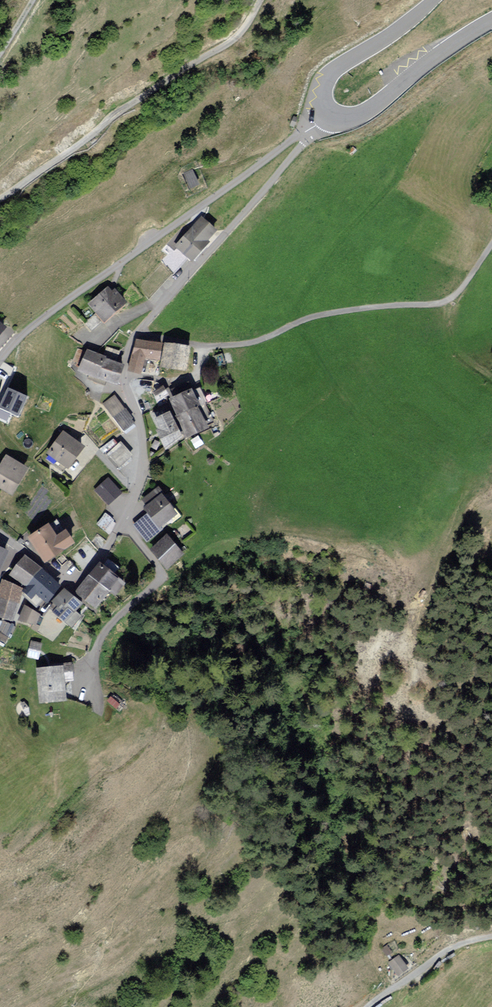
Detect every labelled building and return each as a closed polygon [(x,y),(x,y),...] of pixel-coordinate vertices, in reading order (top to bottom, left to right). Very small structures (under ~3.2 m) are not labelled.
[(192,172),(185,175),(191,189),(198,186),(192,172)] [(217,232),(203,218),(174,249),(192,265),(207,249),(204,246),(217,232)] [(170,274),(161,266),(152,275),(160,284),(170,274)] [(149,294),(160,284),(152,275),(141,286),(149,294)] [(88,302),(104,320),(126,301),(116,288),(113,290),(108,285),(88,302)] [(158,358),(161,343),(136,338),(130,369),(141,371),(145,355),(158,358)] [(189,346),(166,342),(162,364),(185,368),(189,346)] [(119,351),(108,347),(105,354),(116,358),(119,351)] [(88,349),(80,369),(97,375),(104,357),(105,355),(88,349)] [(116,383),(123,364),(104,357),(97,375),(116,383)] [(25,395),(9,388),(2,405),(18,411),(25,395)] [(191,388),(170,398),(178,414),(196,405),(199,404),(191,388)] [(115,396),(104,403),(114,416),(124,408),(115,396)] [(186,436),(206,426),(196,405),(178,414),(176,415),(186,436)] [(155,417),(166,412),(164,407),(152,413),(155,417)] [(134,422),(124,408),(114,416),(124,430),(134,422)] [(170,412),(156,419),(161,429),(158,430),(165,445),(182,436),(170,412)] [(64,430),(48,452),(68,467),(85,446),(64,430)] [(131,454),(121,442),(118,444),(114,439),(105,447),(119,464),(131,454)] [(15,495),(31,467),(7,453),(0,464),(0,486),(15,495)] [(121,492),(109,478),(96,488),(108,502),(121,492)] [(165,495),(159,487),(143,499),(148,505),(145,507),(150,513),(136,523),(148,539),(162,529),(160,526),(177,513),(164,496),(165,495)] [(106,513),(98,523),(106,529),(113,519),(106,513)] [(57,535),(49,523),(30,536),(46,559),(74,541),(66,529),(57,535)] [(183,552),(167,535),(152,548),(167,566),(183,552)] [(12,573),(28,585),(41,568),(25,556),(12,573)] [(124,581),(100,562),(90,575),(109,589),(114,594),(124,581)] [(47,600),(60,584),(41,568),(28,585),(24,589),(33,596),(36,592),(47,600)] [(95,605),(109,589),(90,575),(77,591),(95,605)] [(0,589),(0,596),(17,601),(22,587),(3,581),(0,589)] [(80,603),(64,589),(54,601),(59,606),(55,610),(66,619),(80,603)] [(12,619),(17,601),(0,596),(0,616),(12,619)] [(39,612),(25,607),(21,618),(34,623),(39,612)] [(41,643),(32,641),(28,656),(38,658),(41,643)] [(73,679),(71,663),(64,664),(64,665),(38,668),(41,702),(65,699),(63,681),(73,679)] [(407,967),(398,956),(391,962),(399,973),(407,967)]
